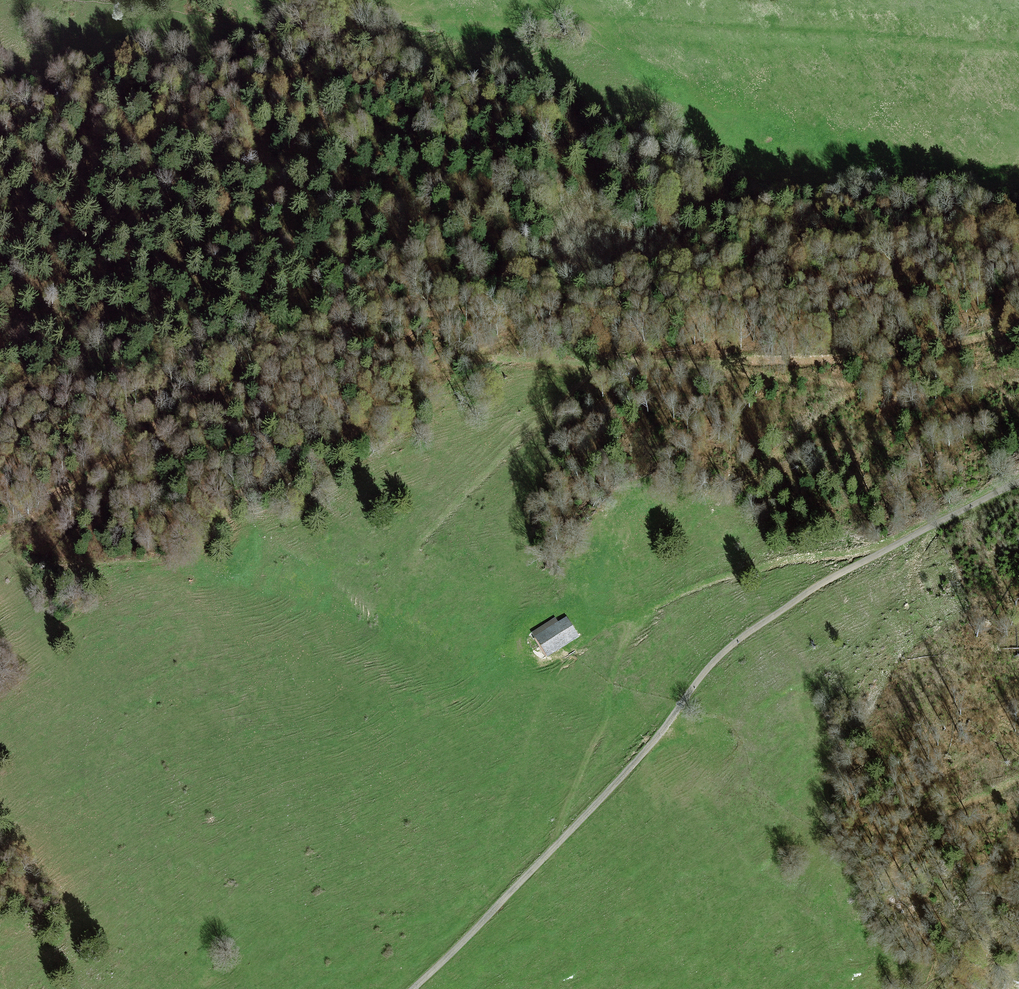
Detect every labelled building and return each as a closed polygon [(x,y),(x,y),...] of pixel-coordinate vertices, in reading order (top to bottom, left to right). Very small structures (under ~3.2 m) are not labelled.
[(545,657),(576,638),(566,622),(557,627),(554,622),(532,636),(545,657)]
